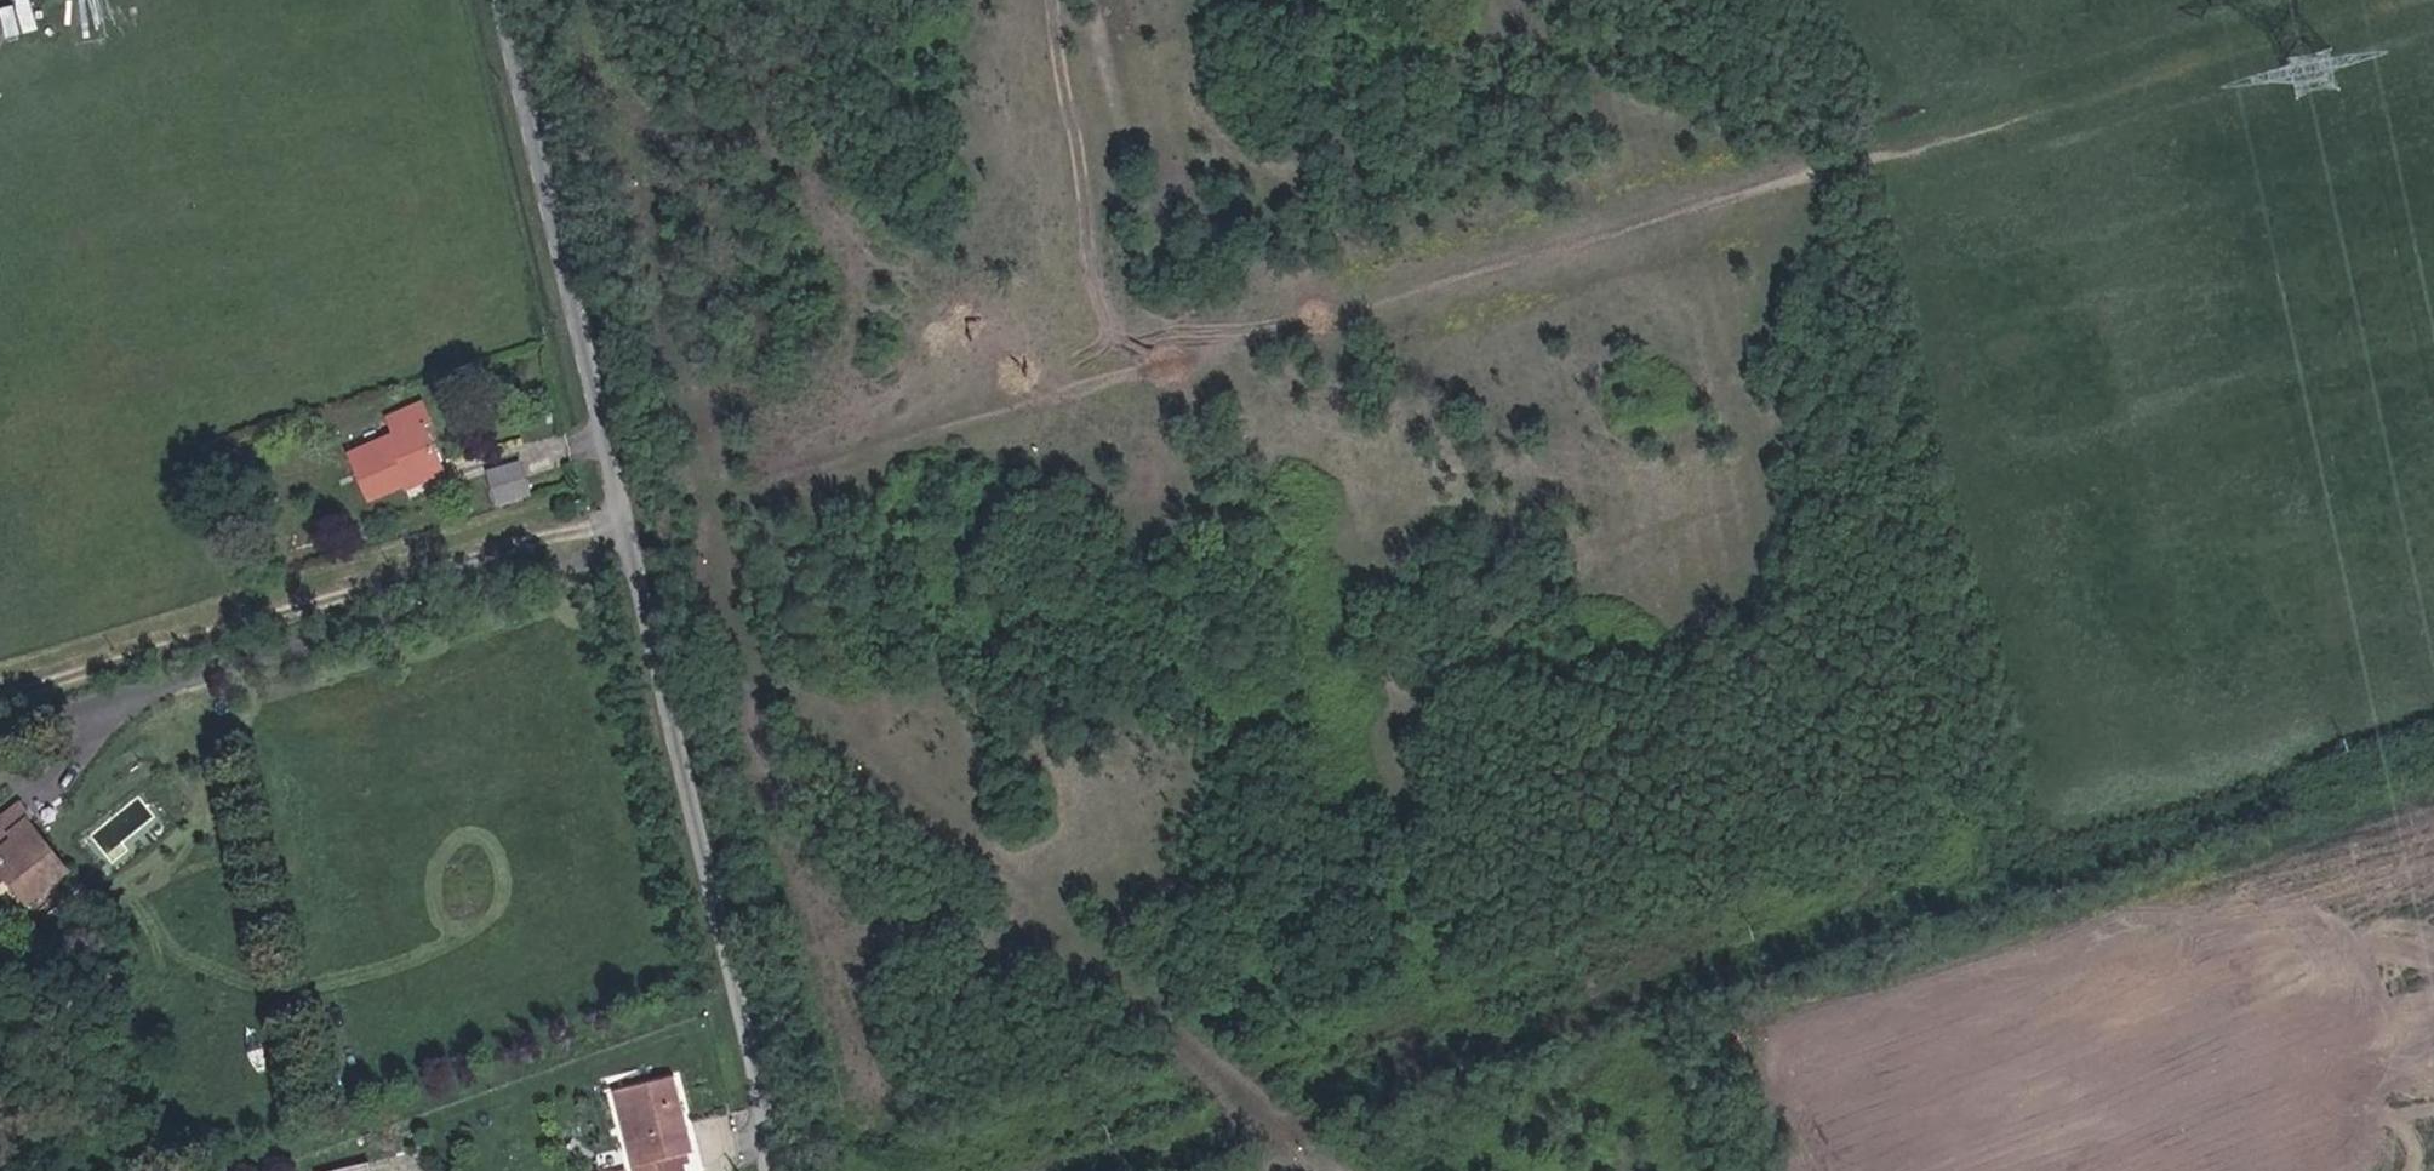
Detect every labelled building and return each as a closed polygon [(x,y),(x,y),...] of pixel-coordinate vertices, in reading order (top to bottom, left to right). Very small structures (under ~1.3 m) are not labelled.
[(11,40),(0,10),(0,44),(11,40)] [(390,438),(360,450),(381,509),(425,492),(423,487),(455,474),(434,421),(447,415),(441,397),(382,419),(390,438)] [(524,457),(489,466),(498,503),(533,495),(524,457)] [(460,488),(455,474),(423,487),(425,492),(428,499),(460,488)] [(73,868),(21,800),(0,815),(0,875),(24,906),(73,868)] [(679,1082),(628,1095),(646,1170),(684,1170),(682,1162),(696,1158),(679,1082)]
